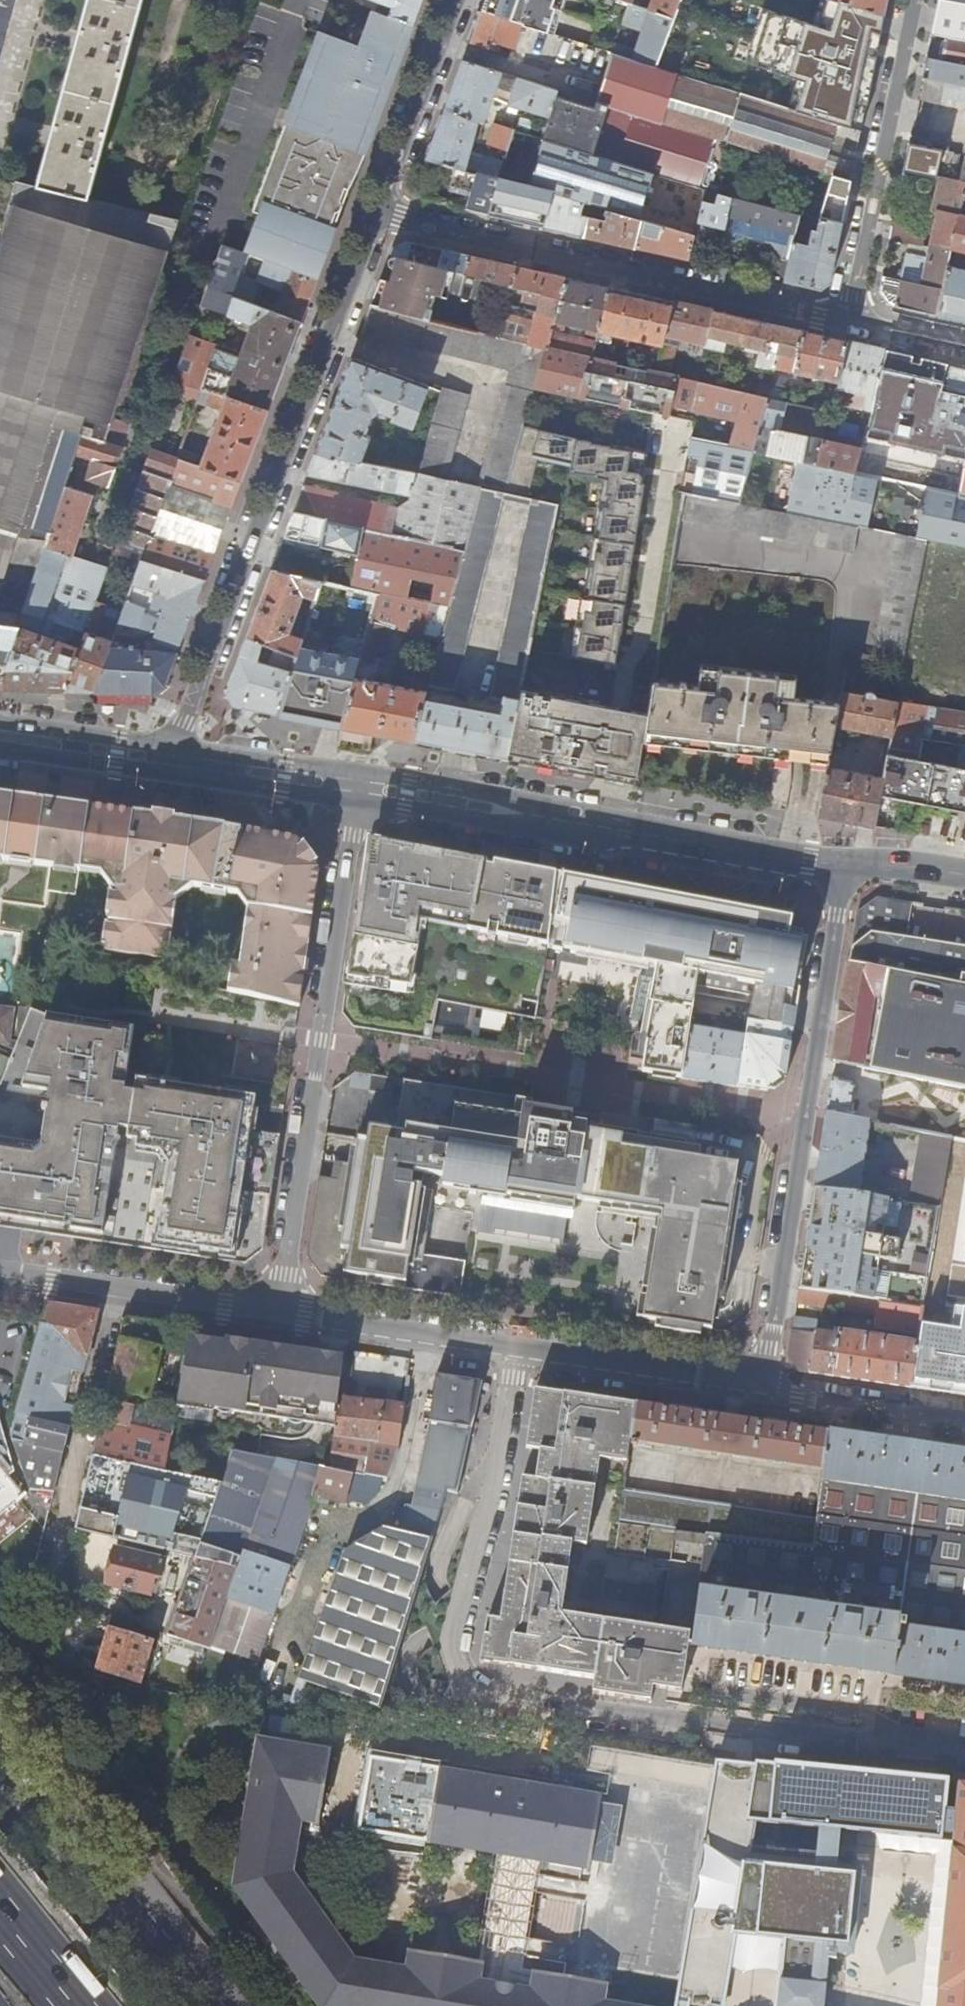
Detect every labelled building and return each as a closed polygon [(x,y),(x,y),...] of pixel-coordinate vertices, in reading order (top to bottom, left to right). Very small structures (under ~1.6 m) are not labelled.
[(14,0),(0,0),(0,52),(14,0)] [(37,186),(89,199),(90,194),(92,185),(93,185),(94,183),(93,182),(99,161),(100,161),(101,159),(99,159),(104,142),(105,143),(105,140),(111,118),(112,118),(112,116),(111,115),(119,90),(120,87),(119,87),(125,66),(126,66),(127,64),(125,63),(131,46),(131,47),(132,45),(131,45),(137,22),(138,23),(139,21),(137,20),(143,0),(88,0),(87,6),(86,6),(85,8),(86,9),(81,29),(79,29),(79,32),(80,32),(75,49),(74,48),(74,51),(75,51),(69,73),(68,73),(67,76),(68,76),(61,101),(60,101),(59,104),(60,104),(54,125),(53,125),(52,128),(53,128),(49,145),(48,144),(47,147),(48,147),(42,168),(41,168),(41,171),(37,186)] [(384,4),(381,12),(415,24),(424,0),(374,0),(384,4)] [(483,11),(524,24),(553,33),(566,0),(487,0),(483,11)] [(679,6),(681,0),(654,0),(650,10),(674,18),(679,6)] [(861,130),(866,109),(885,14),(843,0),(827,0),(819,26),(812,23),(763,8),(746,62),(804,80),(796,110),(861,130)] [(819,26),(827,0),(819,0),(812,23),(819,26)] [(885,14),(888,0),(843,0),(885,14)] [(964,40),(964,0),(940,0),(933,34),(947,37),(964,40)] [(650,10),(631,4),(623,23),(643,31),(636,51),(616,44),(614,52),(657,66),(674,18),(650,10)] [(409,41),(415,24),(381,12),(369,8),(355,45),(317,32),(315,39),(263,186),(253,213),(258,215),(245,253),(250,255),(318,279),(324,263),(334,238),(335,235),(337,229),(333,227),(337,215),(340,213),(343,210),(343,205),(342,203),(346,192),(356,166),(380,101),(384,98),(385,95),(385,92),(384,88),(387,82),(389,76),(395,78),(409,41)] [(516,49),(524,24),(483,11),(476,30),(469,48),(483,52),(484,49),(490,50),(493,42),(516,49)] [(947,37),(946,45),(943,59),(964,63),(964,40),(947,37)] [(663,122),(678,73),(657,66),(614,52),(598,102),(663,122)] [(928,57),(926,65),(924,76),(948,81),(964,84),(964,63),(943,59),(928,57)] [(458,168),(466,170),(470,153),(474,138),(479,139),(482,128),(492,99),(501,73),(464,62),(444,114),(427,160),(458,168)] [(501,73),(492,99),(509,104),(518,79),(501,73)] [(730,129),(744,93),(704,81),(678,73),(663,122),(662,123),(726,142),(730,129)] [(948,81),(924,76),(919,99),(943,103),(948,81)] [(550,118),(557,95),(559,91),(518,79),(509,104),(509,106),(512,108),(521,110),(550,118)] [(856,157),(861,130),(796,110),(744,93),(730,129),(827,159),(823,172),(834,175),(851,180),(856,157)] [(620,162),(635,114),(597,103),(596,107),(557,95),(550,118),(544,140),(620,162)] [(521,110),(512,108),(510,114),(520,117),(521,110)] [(729,143),(726,142),(662,123),(635,114),(620,162),(706,190),(713,191),(729,143)] [(489,145),(508,151),(515,132),(495,126),(489,145)] [(827,159),(730,129),(726,142),(729,143),(823,172),(827,159)] [(606,208),(645,220),(696,235),(699,222),(704,200),(706,190),(620,162),(544,140),(515,132),(508,151),(506,160),(505,163),(499,178),(491,214),(507,218),(545,226),(553,193),(586,203),(606,208)] [(943,150),(911,142),(908,156),(905,169),(938,176),(943,150)] [(485,153),(506,160),(508,151),(489,145),(485,153)] [(949,151),(944,177),(960,181),(964,160),(964,154),(949,151)] [(466,170),(499,178),(505,163),(470,153),(466,170)] [(468,209),(491,214),(499,178),(466,170),(458,168),(453,186),(472,190),(471,195),(468,209)] [(849,191),(851,180),(834,175),(820,219),(842,223),(849,191)] [(5,222),(16,181),(0,177),(0,221),(5,222)] [(944,177),(942,177),(936,200),(934,209),(939,211),(931,244),(954,249),(962,215),(964,204),(964,182),(960,181),(944,177)] [(4,673),(19,626),(24,612),(46,547),(72,468),(76,454),(92,459),(86,479),(109,487),(123,447),(121,446),(129,424),(112,419),(163,271),(179,222),(96,200),(89,199),(37,186),(16,181),(5,222),(0,240),(0,672),(4,673)] [(472,190),(453,186),(452,190),(456,191),(471,195),(472,190)] [(604,240),(637,247),(645,220),(606,208),(605,214),(607,215),(606,218),(605,220),(583,215),(586,203),(553,193),(545,226),(561,230),(604,240)] [(726,228),(733,196),(719,193),(717,203),(704,200),(699,222),(705,223),(717,226),(726,228)] [(784,258),(789,260),(794,241),(800,215),(733,196),(726,228),(723,245),(730,245),(748,237),(752,237),(766,241),(772,241),(784,258)] [(954,249),(964,252),(964,216),(962,215),(954,249)] [(841,232),(842,223),(820,219),(817,231),(813,230),(809,244),(794,241),(789,260),(784,280),(801,284),(819,288),(830,280),(841,232)] [(691,259),(696,235),(645,220),(637,247),(659,252),(691,259)] [(892,232),(890,241),(916,246),(917,242),(922,243),(921,247),(923,248),(926,234),(920,233),(921,228),(894,222),(892,232)] [(691,259),(699,261),(704,237),(702,237),(696,235),(691,259)] [(763,253),(766,241),(752,237),(749,250),(754,251),(763,253)] [(391,254),(457,272),(465,274),(470,256),(424,245),(408,241),(394,248),(391,254)] [(902,279),(883,275),(880,289),(889,303),(914,309),(938,314),(950,266),(954,249),(931,244),(929,249),(928,257),(909,253),(904,272),(902,279)] [(223,246),(209,284),(201,306),(253,324),(237,368),(226,396),(270,408),(289,357),(302,322),(278,314),(256,305),(234,298),(240,282),(242,275),(250,255),(245,253),(237,250),(223,246)] [(373,305),(432,320),(439,295),(450,298),(457,272),(391,254),(389,261),(391,266),(394,268),(392,273),(389,282),(382,279),(373,305)] [(318,279),(250,255),(242,275),(287,291),(284,296),(278,314),(302,322),(311,298),(318,279)] [(465,274),(514,286),(519,266),(495,261),(492,260),(487,260),(470,256),(465,274)] [(498,335),(546,347),(548,348),(553,331),(556,321),(569,277),(535,270),(519,266),(514,286),(525,289),(523,300),(539,304),(537,312),(507,305),(498,335)] [(938,314),(964,320),(964,269),(950,266),(938,314)] [(287,291),(242,275),(240,282),(256,287),(284,296),(287,291)] [(569,277),(556,321),(599,330),(600,329),(610,287),(590,282),(569,277)] [(256,287),(240,282),(234,298),(256,305),(258,299),(253,297),(256,287)] [(644,294),(610,287),(600,329),(663,343),(666,334),(675,301),(644,294)] [(688,304),(675,301),(666,334),(709,344),(710,336),(717,311),(688,304)] [(528,415),(535,386),(546,347),(498,335),(432,320),(373,305),(366,322),(362,333),(510,370),(480,486),(483,487),(482,489),(507,494),(518,452),(523,431),(525,425),(528,415)] [(771,323),(717,311),(710,336),(724,340),(728,341),(761,349),(780,353),(797,357),(804,330),(771,323)] [(838,381),(848,340),(824,334),(804,330),(797,357),(780,353),(776,367),(838,381)] [(553,331),(548,348),(593,358),(597,341),(553,331)] [(218,344),(191,335),(175,380),(202,389),(218,344)] [(875,381),(886,348),(862,343),(848,340),(838,381),(836,388),(874,395),(875,381)] [(597,341),(593,358),(656,372),(660,355),(597,341)] [(656,372),(668,375),(674,352),(669,351),(670,345),(663,343),(660,355),(656,372)] [(226,396),(237,368),(232,366),(237,351),(218,344),(202,389),(226,396)] [(753,451),(768,397),(716,386),(668,375),(656,372),(593,358),(548,348),(546,347),(535,386),(672,417),(674,407),(703,414),(702,424),(693,435),(684,492),(739,502),(753,451)] [(964,470),(964,393),(944,389),(949,363),(917,355),(886,348),(875,381),(874,395),(872,416),(862,448),(854,472),(884,479),(928,488),(942,491),(960,495),(964,470)] [(756,366),(775,371),(776,367),(780,353),(761,349),(756,366)] [(335,406),(318,451),(362,461),(372,436),(367,434),(373,416),(380,411),(393,417),(392,421),(413,428),(429,386),(352,358),(335,406)] [(798,461),(818,465),(823,440),(772,429),(781,399),(784,388),(771,385),(768,397),(753,451),(798,461)] [(420,473),(448,479),(469,394),(442,387),(420,473)] [(270,408),(226,396),(202,389),(198,402),(222,410),(220,416),(217,414),(216,418),(219,419),(201,466),(242,480),(259,437),(270,408)] [(772,429),(823,440),(830,410),(781,399),(772,429)] [(677,428),(694,428),(695,413),(677,412),(677,428)] [(635,556),(637,544),(635,543),(638,525),(641,525),(644,504),(641,503),(644,485),(643,484),(645,474),(644,474),(647,454),(631,451),(631,450),(593,442),(594,440),(578,437),(579,436),(525,425),(523,431),(518,452),(533,455),(533,457),(573,465),(571,473),(604,479),(570,658),(614,667),(617,646),(619,647),(621,637),(622,637),(624,623),(621,622),(622,616),(625,617),(627,605),(625,605),(628,587),(631,587),(632,584),(629,584),(631,574),(629,574),(632,555),(635,556)] [(818,465),(854,472),(862,448),(823,440),(818,465)] [(151,448),(114,551),(142,560),(205,581),(215,552),(154,533),(170,486),(233,505),(242,480),(201,466),(195,464),(178,458),(151,448)] [(181,449),(178,458),(195,464),(199,454),(181,449)] [(466,550),(482,489),(483,487),(480,486),(448,479),(420,473),(362,461),(318,451),(309,474),(417,498),(399,509),(305,486),(294,512),(466,550)] [(788,512),(860,527),(873,529),(882,489),(884,479),(854,472),(818,465),(798,461),(788,512)] [(79,470),(72,468),(46,547),(68,554),(72,555),(81,526),(92,494),(71,487),(74,477),(77,478),(79,470)] [(154,533),(215,552),(222,534),(233,505),(170,486),(154,533)] [(925,501),(940,504),(953,512),(964,515),(964,496),(960,495),(942,491),(928,488),(925,501)] [(430,680),(414,740),(455,748),(463,749),(509,758),(522,690),(556,527),(560,505),(507,494),(482,489),(466,550),(451,605),(442,639),(438,653),(434,666),(430,680)] [(860,527),(788,512),(747,504),(739,502),(684,492),(680,519),(855,553),(860,527)] [(923,509),(938,512),(952,521),(964,524),(964,515),(953,512),(940,504),(925,501),(923,509)] [(909,521),(911,512),(903,510),(904,504),(894,502),(891,517),(909,521)] [(918,539),(927,541),(964,548),(964,524),(952,521),(938,512),(923,509),(922,516),(921,522),(918,539)] [(451,605),(466,550),(294,512),(285,535),(310,542),(305,558),(301,576),(321,581),(379,594),(397,597),(431,602),(451,605)] [(118,525),(103,519),(96,540),(111,545),(118,525)] [(904,662),(927,541),(918,539),(898,534),(874,656),(904,662)] [(46,547),(24,612),(47,619),(68,554),(46,547)] [(100,565),(72,555),(68,554),(47,619),(53,621),(76,630),(77,630),(89,595),(100,565)] [(205,581),(142,560),(119,621),(158,630),(157,633),(162,634),(159,642),(157,648),(178,651),(195,605),(205,581)] [(109,567),(100,565),(89,595),(77,630),(85,633),(97,600),(109,567)] [(280,649),(297,655),(302,638),(288,634),(302,595),(314,598),(321,581),(301,576),(273,569),(258,608),(247,637),(270,645),(280,649)] [(341,727),(342,727),(360,662),(364,649),(379,594),(321,581),(314,598),(302,638),(297,655),(277,715),(305,720),(341,727)] [(364,649),(374,651),(382,653),(397,597),(379,594),(364,649)] [(81,648),(66,691),(77,691),(92,691),(110,643),(112,638),(96,634),(106,604),(97,600),(85,633),(86,633),(81,648)] [(423,632),(442,639),(451,605),(431,602),(423,632)] [(24,612),(19,626),(66,642),(68,637),(51,631),(53,621),(47,619),(24,612)] [(76,630),(53,621),(51,631),(68,637),(74,638),(76,630)] [(119,621),(115,632),(144,639),(159,642),(162,634),(157,633),(158,630),(119,621)] [(0,684),(0,688),(38,690),(66,691),(81,648),(66,642),(19,626),(4,673),(0,684)] [(115,632),(112,638),(110,643),(142,647),(144,639),(115,632)] [(234,707),(277,715),(297,655),(280,649),(274,665),(264,662),(270,645),(247,637),(237,663),(226,692),(234,707)] [(144,639),(142,647),(157,648),(159,642),(144,639)] [(110,643),(92,691),(92,692),(93,692),(152,694),(153,694),(165,686),(178,651),(157,648),(142,647),(110,643)] [(364,649),(360,662),(370,664),(374,651),(364,649)] [(425,663),(434,666),(438,653),(429,650),(425,663)] [(375,733),(414,740),(430,680),(411,677),(409,688),(369,681),(372,666),(360,662),(342,727),(374,733),(375,733)] [(830,762),(837,726),(841,702),(796,698),(798,677),(703,667),(701,687),(655,682),(650,713),(645,740),(777,756),(788,758),(793,758),(799,758),(830,762)] [(892,736),(898,700),(896,699),(878,697),(878,693),(875,690),(873,689),(870,689),(867,690),(865,692),(864,694),(844,690),(841,702),(837,726),(892,736)] [(639,778),(645,740),(650,713),(606,705),(522,690),(509,758),(528,762),(557,767),(594,774),(612,777),(630,780),(639,781),(639,778)] [(152,694),(93,692),(93,701),(128,701),(151,702),(152,694)] [(898,700),(892,736),(884,776),(881,794),(950,808),(964,810),(964,710),(898,700)] [(881,794),(884,776),(829,766),(819,815),(842,820),(849,822),(875,826),(881,794)] [(319,870),(298,842),(0,799),(0,861),(102,874),(115,890),(114,894),(110,894),(108,914),(111,914),(111,923),(107,923),(104,943),(108,944),(107,948),(169,956),(178,898),(196,886),(205,888),(204,892),(229,895),(229,891),(241,893),(249,907),(251,908),(243,966),(234,965),(230,991),(300,1006),(301,994),(308,944),(315,899),(319,870)] [(550,921),(557,871),(458,853),(397,842),(396,848),(374,844),(370,871),(364,870),(361,895),(345,1012),(355,1026),(432,1038),(438,999),(536,1016),(538,1001),(542,977),(547,945),(550,921)] [(791,928),(793,916),(769,911),(768,917),(737,911),(721,908),(709,906),(565,878),(566,873),(557,871),(550,921),(547,945),(561,948),(563,941),(570,943),(569,949),(576,951),(577,947),(587,949),(586,952),(588,953),(589,950),(605,953),(604,956),(606,956),(607,953),(622,956),(621,960),(623,960),(624,956),(640,960),(639,963),(640,964),(642,960),(648,962),(644,973),(644,975),(638,973),(631,1019),(646,1022),(648,1022),(646,1034),(648,1034),(646,1041),(632,1039),(629,1060),(643,1062),(643,1070),(682,1076),(690,1026),(693,1011),(747,1020),(780,1023),(785,988),(793,989),(796,977),(800,954),(798,953),(803,930),(791,928)] [(565,878),(709,906),(710,900),(566,873),(565,878)] [(908,938),(913,902),(901,900),(878,897),(857,912),(855,927),(852,946),(873,934),(908,938)] [(721,908),(737,911),(738,905),(730,904),(722,902),(721,908)] [(941,943),(940,949),(911,945),(912,939),(908,938),(873,934),(852,946),(835,1060),(902,1073),(916,1076),(964,1085),(964,947),(941,943)] [(941,943),(912,939),(911,945),(940,949),(941,943)] [(31,1010),(12,1060),(0,1091),(0,1227),(247,1265),(264,1251),(267,1232),(276,1163),(280,1136),(251,1131),(247,1131),(246,1138),(238,1136),(242,1110),(136,1093),(125,1091),(136,1029),(50,1015),(31,1010)] [(8,1039),(8,1034),(10,1024),(11,1012),(0,1011),(0,1038),(8,1039)] [(795,1024),(780,1023),(747,1020),(745,1036),(738,1085),(767,1090),(787,1073),(789,1060),(795,1024)] [(10,1024),(8,1034),(18,1035),(20,1025),(10,1024)] [(738,1085),(745,1036),(690,1026),(682,1076),(682,1077),(716,1082),(738,1085)] [(394,1093),(396,1077),(380,1075),(373,1073),(370,1089),(394,1093)] [(831,1087),(827,1112),(848,1116),(852,1096),(854,1080),(833,1076),(831,1087)] [(138,1079),(136,1093),(242,1110),(238,1136),(246,1138),(247,1131),(251,1131),(254,1112),(257,1098),(138,1079)] [(531,1118),(534,1098),(524,1097),(488,1091),(466,1088),(406,1079),(398,1130),(397,1142),(368,1138),(358,1137),(354,1164),(352,1181),(338,1179),(320,1177),(309,1257),(322,1276),(348,1280),(349,1273),(368,1276),(367,1282),(406,1288),(410,1259),(423,1261),(425,1247),(434,1189),(421,1187),(423,1171),(443,1174),(442,1185),(483,1191),(482,1196),(484,1197),(482,1205),(481,1205),(477,1233),(494,1235),(495,1229),(564,1239),(569,1205),(574,1205),(575,1199),(603,1203),(602,1211),(658,1219),(651,1274),(644,1317),(659,1319),(658,1324),(692,1329),(693,1324),(713,1327),(718,1298),(721,1282),(714,1281),(716,1269),(728,1191),(729,1183),(736,1184),(740,1164),(720,1160),(702,1157),(704,1147),(657,1140),(601,1131),(603,1116),(598,1115),(556,1109),(549,1108),(545,1109),(542,1111),(540,1114),(540,1115),(539,1119),(531,1118)] [(852,1096),(848,1116),(853,1117),(856,1097),(852,1096)] [(862,1183),(867,1154),(872,1121),(860,1119),(853,1117),(848,1116),(827,1112),(822,1140),(815,1187),(890,1198),(890,1192),(879,1190),(879,1186),(862,1183)] [(932,1133),(906,1127),(892,1125),(883,1123),(872,1121),(867,1154),(893,1159),(926,1164),(932,1133)] [(397,1142),(398,1130),(370,1126),(368,1138),(397,1142)] [(341,1162),(338,1179),(352,1181),(354,1164),(341,1162)] [(943,1206),(946,1185),(924,1181),(920,1202),(943,1206)] [(938,1235),(943,1206),(920,1202),(890,1198),(815,1187),(813,1201),(804,1264),(800,1289),(925,1308),(938,1235)] [(410,1259),(406,1288),(462,1296),(467,1261),(442,1257),(443,1249),(425,1247),(423,1261),(410,1259)] [(876,1327),(921,1333),(925,1308),(800,1289),(798,1305),(878,1316),(876,1327)] [(18,1416),(71,1428),(98,1312),(49,1305),(18,1416)] [(168,1323),(128,1317),(104,1420),(130,1426),(130,1425),(134,1406),(116,1402),(119,1389),(150,1396),(168,1323)] [(800,1370),(912,1386),(920,1342),(840,1331),(839,1333),(837,1333),(837,1335),(818,1332),(819,1320),(796,1317),(790,1355),(800,1370)] [(262,1347),(190,1337),(179,1398),(205,1402),(204,1405),(217,1407),(218,1405),(234,1407),(233,1410),(286,1418),(286,1416),(305,1419),(305,1414),(338,1419),(341,1397),(341,1377),(322,1374),(324,1360),(309,1357),(309,1354),(283,1351),(283,1356),(267,1354),(266,1349),(262,1347)] [(437,1374),(429,1420),(473,1428),(483,1381),(461,1378),(437,1374)] [(581,1396),(537,1390),(528,1449),(542,1451),(538,1480),(525,1479),(521,1500),(504,1603),(501,1621),(489,1619),(484,1658),(596,1677),(595,1680),(621,1684),(652,1690),(653,1685),(682,1690),(690,1644),(692,1630),(565,1614),(572,1548),(702,1568),(708,1532),(618,1521),(623,1490),(631,1442),(637,1404),(581,1396)] [(333,1467),(353,1471),(388,1478),(399,1450),(405,1405),(341,1397),(338,1419),(333,1467)] [(179,1398),(178,1405),(202,1409),(204,1405),(205,1402),(179,1398)] [(672,1409),(637,1404),(631,1442),(718,1455),(724,1417),(699,1413),(700,1408),(695,1408),(672,1404),(672,1409)] [(31,1489),(56,1491),(71,1428),(18,1416),(12,1435),(31,1489)] [(739,1419),(724,1417),(718,1455),(733,1457),(739,1419)] [(823,1470),(829,1433),(794,1427),(795,1423),(787,1422),(767,1418),(766,1423),(739,1419),(733,1457),(823,1470)] [(104,1420),(96,1455),(165,1470),(172,1436),(130,1426),(104,1420)] [(429,1420),(414,1506),(441,1512),(448,1490),(422,1485),(424,1461),(429,1420)] [(473,1428),(429,1420),(424,1461),(463,1468),(473,1428)] [(130,1425),(130,1426),(172,1436),(172,1435),(130,1425)] [(16,1503),(17,1505),(25,1499),(9,1479),(14,1473),(0,1426),(0,1516),(16,1503)] [(829,1433),(823,1470),(822,1480),(964,1501),(964,1453),(945,1450),(866,1438),(829,1433)] [(239,1568),(212,1648),(257,1662),(304,1526),(309,1527),(320,1497),(346,1502),(353,1471),(333,1467),(239,1449),(227,1481),(205,1542),(243,1556),(239,1568)] [(196,1558),(239,1568),(243,1556),(205,1542),(227,1481),(165,1470),(96,1455),(78,1529),(196,1558)] [(458,1493),(463,1468),(424,1461),(422,1485),(448,1490),(458,1493)] [(698,1590),(907,1619),(906,1628),(964,1636),(964,1501),(822,1480),(816,1520),(813,1545),(708,1532),(702,1568),(698,1590)] [(816,1520),(623,1490),(618,1521),(708,1532),(813,1545),(816,1520)] [(302,1679),(315,1683),(382,1706),(441,1512),(414,1506),(407,1505),(401,1532),(385,1528),(346,1551),(302,1679)] [(161,1579),(166,1561),(118,1549),(109,1583),(151,1593),(155,1577),(161,1579)] [(169,1635),(212,1648),(239,1568),(196,1558),(169,1635)] [(690,1644),(740,1651),(792,1659),(841,1666),(880,1671),(917,1677),(961,1683),(964,1684),(964,1636),(906,1628),(907,1619),(698,1590),(692,1630),(690,1644)] [(99,1669),(142,1682),(154,1641),(111,1628),(99,1669)] [(264,1759),(267,1740),(258,1739),(255,1757),(264,1759)] [(605,2001),(608,1983),(563,1976),(534,1971),(533,1974),(531,1989),(481,1981),(484,1965),(484,1962),(409,1951),(406,1968),(356,1960),(335,1930),(320,1940),(301,1914),(316,1903),(294,1873),(303,1823),(320,1826),(332,1752),(267,1740),(264,1759),(255,1757),(248,1795),(258,1796),(252,1829),(243,1827),(236,1866),(246,1868),(243,1885),(253,1899),(246,1905),(268,1937),(276,1932),(295,1958),(287,1963),(310,1995),(318,1990),(329,2005),(636,2005),(605,2001)] [(592,1747),(590,1769),(685,1778),(687,1756),(592,1747)] [(502,1856),(502,1854),(503,1844),(554,1853),(552,1862),(551,1864),(580,1869),(581,1869),(585,1848),(574,1846),(580,1814),(590,1816),(594,1794),(564,1789),(563,1796),(513,1788),(514,1781),(371,1758),(359,1828),(502,1856)] [(692,1909),(676,2005),(723,2005),(735,1931),(784,1937),(777,2005),(823,2005),(828,1957),(837,1957),(837,1950),(846,1950),(854,1951),(861,1867),(865,1868),(866,1850),(852,1849),(853,1835),(842,1834),(843,1823),(854,1823),(861,1828),(891,1832),(944,1838),(947,1805),(950,1776),(776,1758),(776,1763),(757,1759),(757,1774),(748,1820),(785,1824),(796,1825),(791,1866),(744,1862),(735,1917),(692,1909)] [(958,1780),(954,1838),(938,2005),(964,2005),(964,1781),(958,1780)] [(954,1795),(947,1805),(944,1838),(954,1838),(958,1780),(954,1795)] [(603,1796),(594,1794),(590,1816),(580,1814),(574,1846),(585,1848),(581,1869),(590,1870),(591,1863),(601,1804),(603,1796)] [(612,1866),(622,1807),(601,1804),(591,1863),(612,1866)] [(854,1826),(854,1823),(843,1823),(842,1834),(853,1835),(854,1826)] [(531,1989),(533,1974),(519,1971),(522,1956),(525,1956),(527,1939),(525,1938),(532,1892),(535,1893),(538,1876),(535,1876),(537,1860),(552,1862),(554,1853),(503,1844),(502,1854),(517,1856),(511,1889),(502,1941),(498,1968),(484,1965),(481,1981),(531,1989)] [(578,1882),(580,1869),(551,1864),(540,1862),(538,1876),(578,1882)] [(424,1913),(496,1928),(505,1886),(432,1871),(424,1913)] [(538,1876),(535,1893),(535,1894),(575,1900),(578,1882),(538,1876)] [(527,1939),(525,1956),(525,1957),(565,1963),(567,1945),(527,1939)] [(823,2005),(842,2005),(841,2005),(846,1950),(837,1950),(837,1957),(828,1957),(823,2005)] [(565,1963),(525,1957),(523,1970),(534,1971),(563,1976),(565,1963)]
